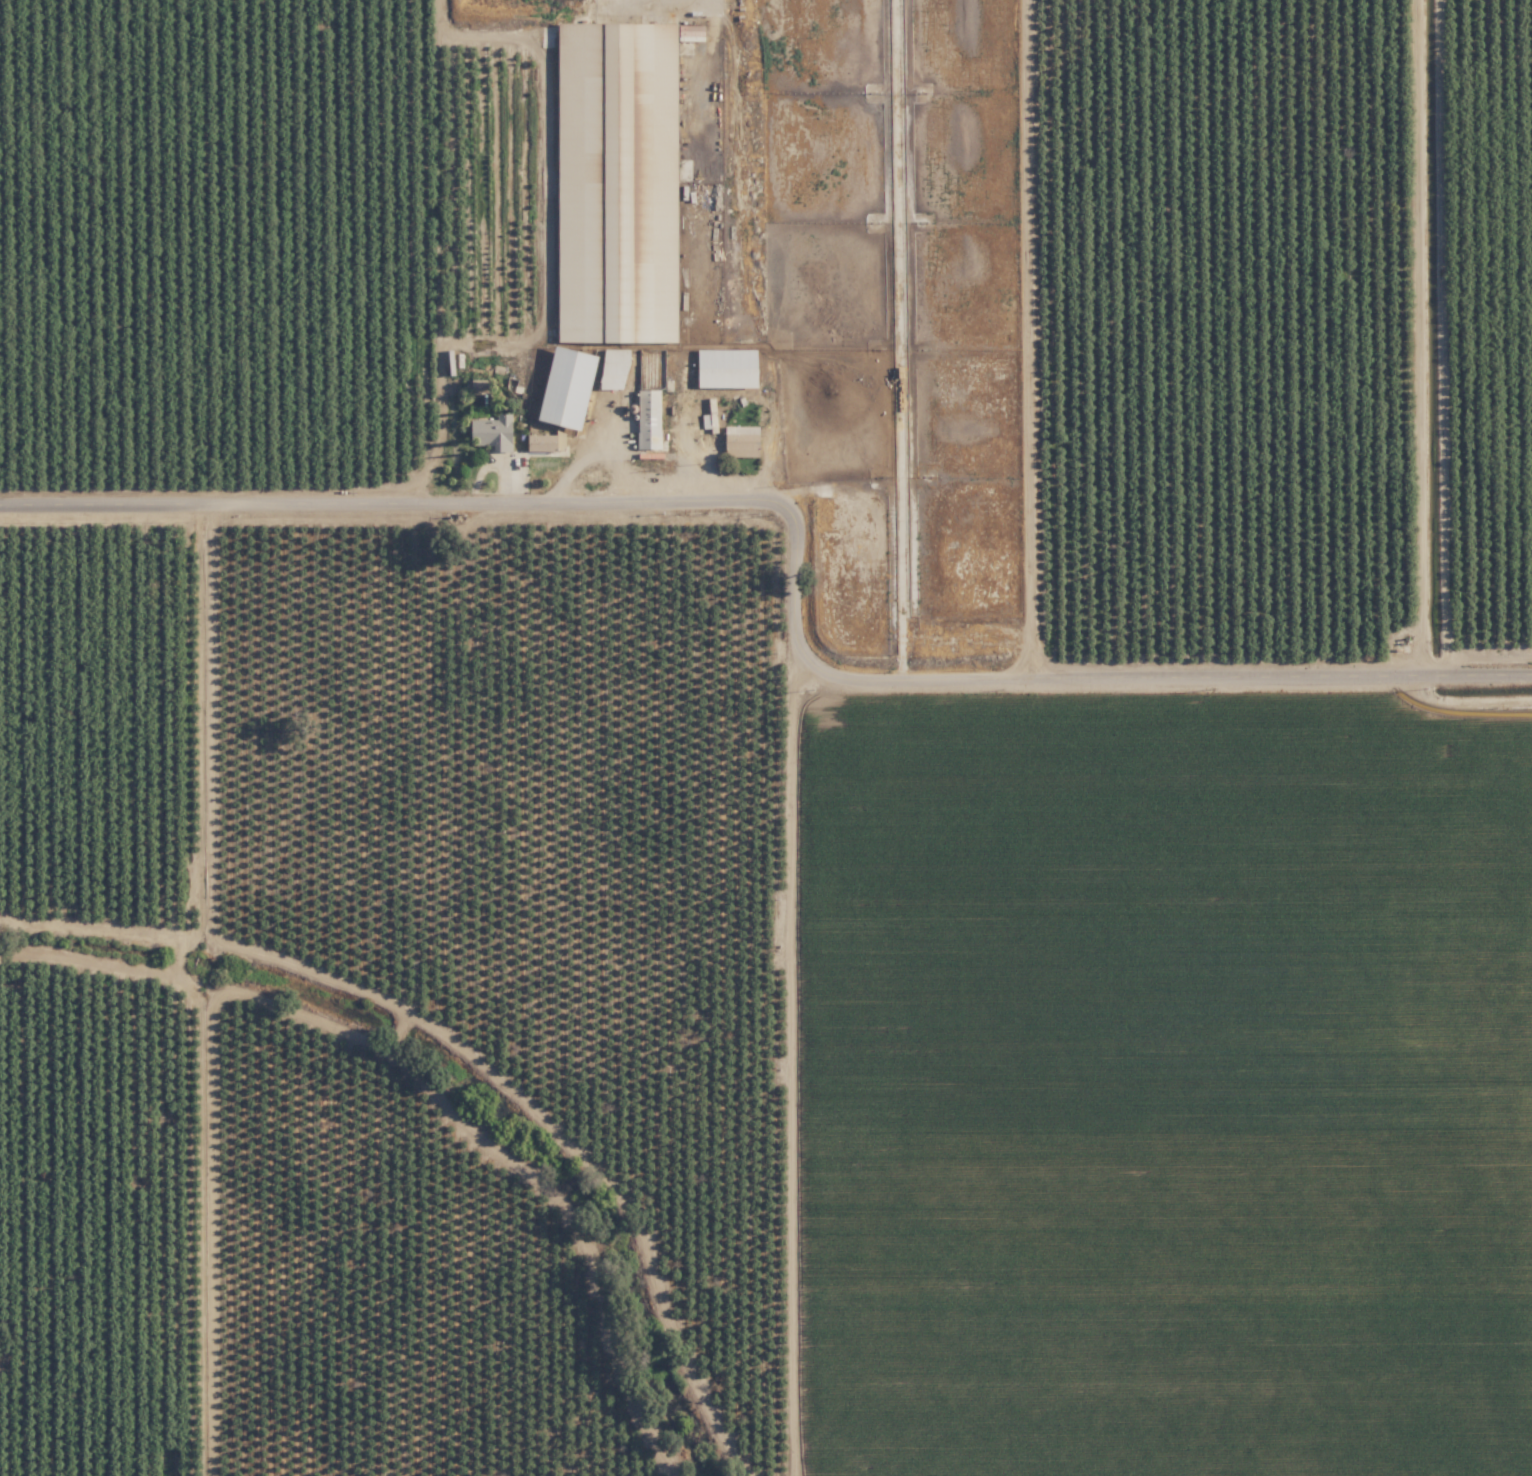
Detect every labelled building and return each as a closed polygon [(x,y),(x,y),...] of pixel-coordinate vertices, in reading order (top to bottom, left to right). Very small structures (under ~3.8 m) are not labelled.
[(601,355),(557,346),(542,422),(586,431),(601,355)] [(761,388),(760,349),(700,350),(701,389),(761,388)] [(473,394),(490,393),(489,379),(473,380),(473,394)] [(662,390),(639,390),(640,451),(663,450),(662,390)] [(511,414),(497,414),(498,418),(472,419),(473,440),(493,439),(494,452),(512,451),(511,414)] [(760,426),(726,427),(726,457),(761,456),(760,426)] [(559,436),(529,435),(528,452),(559,452),(559,436)]
